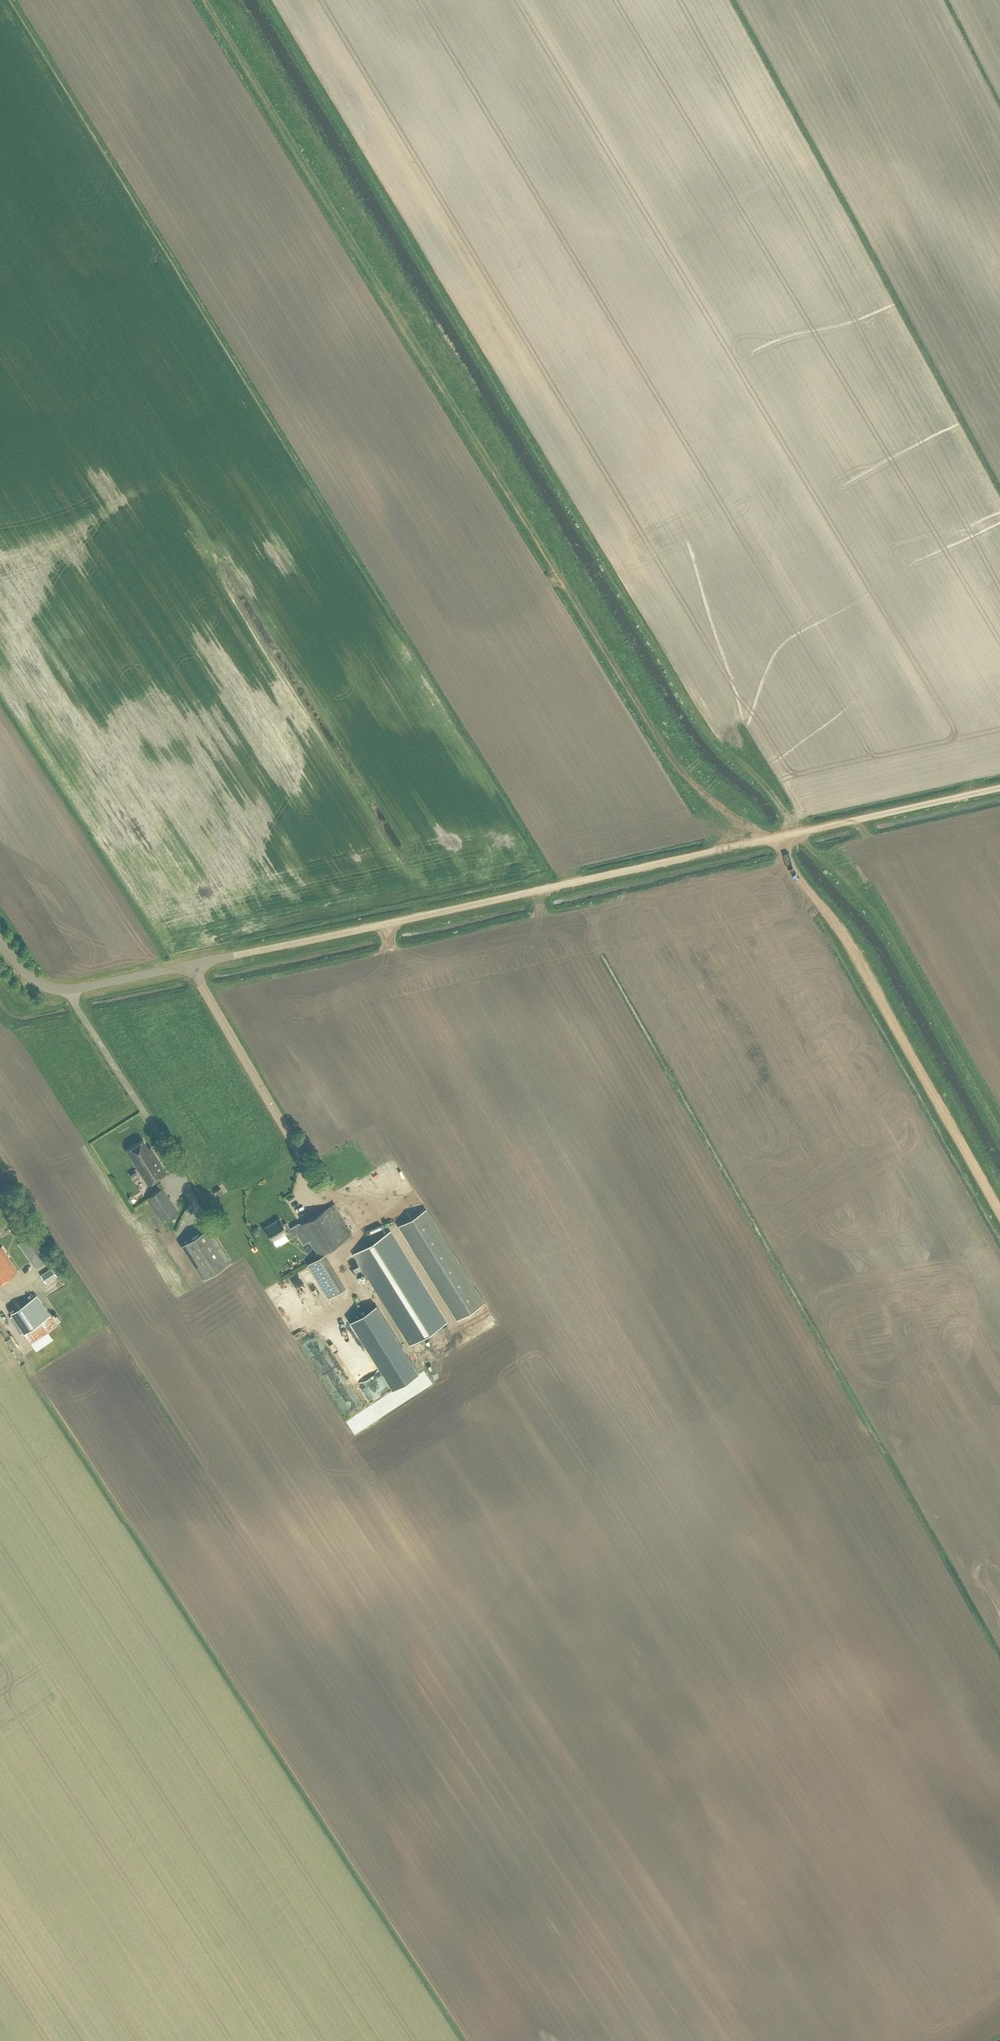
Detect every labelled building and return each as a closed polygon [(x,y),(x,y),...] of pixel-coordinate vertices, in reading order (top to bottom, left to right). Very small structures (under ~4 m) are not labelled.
[(151,1151),(143,1138),(126,1149),(147,1183),(166,1171),(153,1150),(151,1151)] [(161,1219),(177,1209),(174,1204),(163,1186),(147,1197),(161,1219)] [(217,1195),(223,1191),(220,1187),(214,1191),(217,1195)] [(353,1233),(334,1202),(300,1223),(299,1221),(290,1226),(287,1221),(283,1223),(280,1217),(264,1226),(272,1240),(285,1232),(288,1238),(303,1229),(318,1254),(353,1233)] [(425,1208),(399,1224),(457,1317),(483,1301),(425,1208)] [(17,1221),(13,1228),(21,1234),(26,1227),(17,1221)] [(203,1278),(231,1260),(208,1226),(181,1243),(203,1278)] [(35,1266),(51,1255),(33,1229),(17,1240),(35,1266)] [(409,1344),(447,1321),(390,1229),(353,1252),(409,1344)] [(18,1269),(1,1245),(0,1246),(0,1281),(18,1269)] [(307,1263),(328,1297),(346,1286),(325,1252),(307,1263)] [(46,1281),(56,1274),(51,1267),(40,1274),(46,1281)] [(279,1281),(285,1293),(298,1287),(304,1302),(310,1299),(307,1293),(308,1292),(299,1272),(279,1281)] [(24,1331),(50,1314),(36,1294),(10,1311),(24,1331)] [(419,1372),(376,1304),(350,1320),(392,1388),(419,1372)] [(426,1373),(345,1417),(353,1432),(434,1388),(426,1373)]
